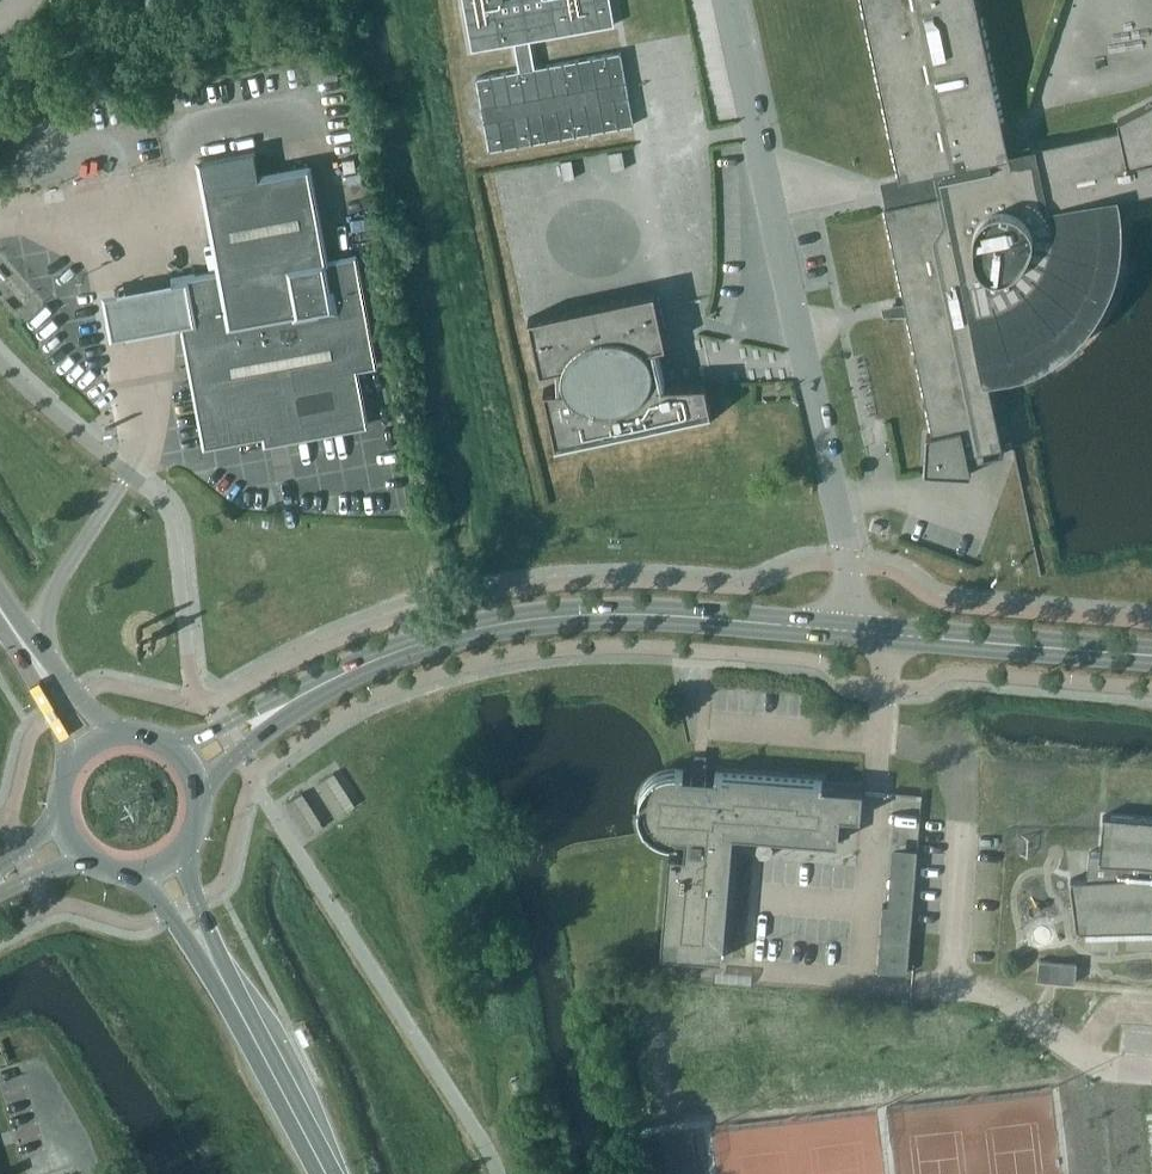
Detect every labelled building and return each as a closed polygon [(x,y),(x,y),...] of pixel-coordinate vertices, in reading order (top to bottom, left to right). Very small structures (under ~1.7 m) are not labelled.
[(471,49),(514,41),(519,69),(534,67),(529,38),(614,23),(610,0),(463,0),(471,49)] [(902,174),(908,200),(884,205),(904,301),(893,303),(895,313),(907,312),(932,433),(926,434),(924,471),(971,474),(966,453),(976,451),(977,459),(1003,453),(984,359),(1004,355),(1024,348),(1042,338),(1059,325),(1072,311),(1083,295),(1092,278),(1098,259),(1102,240),(1102,221),(1100,202),(1151,190),(1151,101),(1117,119),(1119,128),(1030,147),(1027,134),(1003,126),(976,0),(863,0),(900,175),(902,174)] [(476,87),(491,159),(635,129),(620,57),(476,87)] [(200,158),(220,267),(193,272),(194,276),(181,282),(183,296),(178,297),(182,321),(206,444),(285,429),(287,437),(368,421),(357,367),(378,363),(356,251),(326,257),(308,164),(259,173),(255,148),(200,158)] [(607,152),(610,171),(625,168),(622,150),(607,152)] [(341,160),(343,169),(355,167),(353,157),(341,160)] [(560,165),(563,179),(574,177),(572,163),(560,165)] [(541,224),(529,168),(495,175),(507,231),(541,224)] [(194,276),(193,272),(135,284),(101,290),(109,334),(143,328),(182,321),(178,297),(183,296),(181,282),(194,276)] [(712,419),(705,382),(664,384),(656,345),(665,343),(654,290),(528,317),(539,370),(556,367),(557,388),(543,388),(557,451),(712,419)] [(651,825),(659,833),(668,839),(679,841),(680,836),(687,837),(685,854),(668,852),(660,952),(722,957),(733,832),(838,841),(840,815),(860,816),(863,789),(822,785),(822,781),(715,772),(715,777),(683,775),(684,770),(675,770),(668,772),(659,778),(652,785),(647,795),(646,805),(647,815),(651,825)] [(1103,815),(1100,852),(1089,851),(1087,877),(1070,878),(1077,930),(1151,928),(1151,819),(1103,815)] [(877,970),(907,972),(913,906),(882,904),(877,970)] [(1075,982),(1077,962),(1039,959),(1037,978),(1075,982)]
